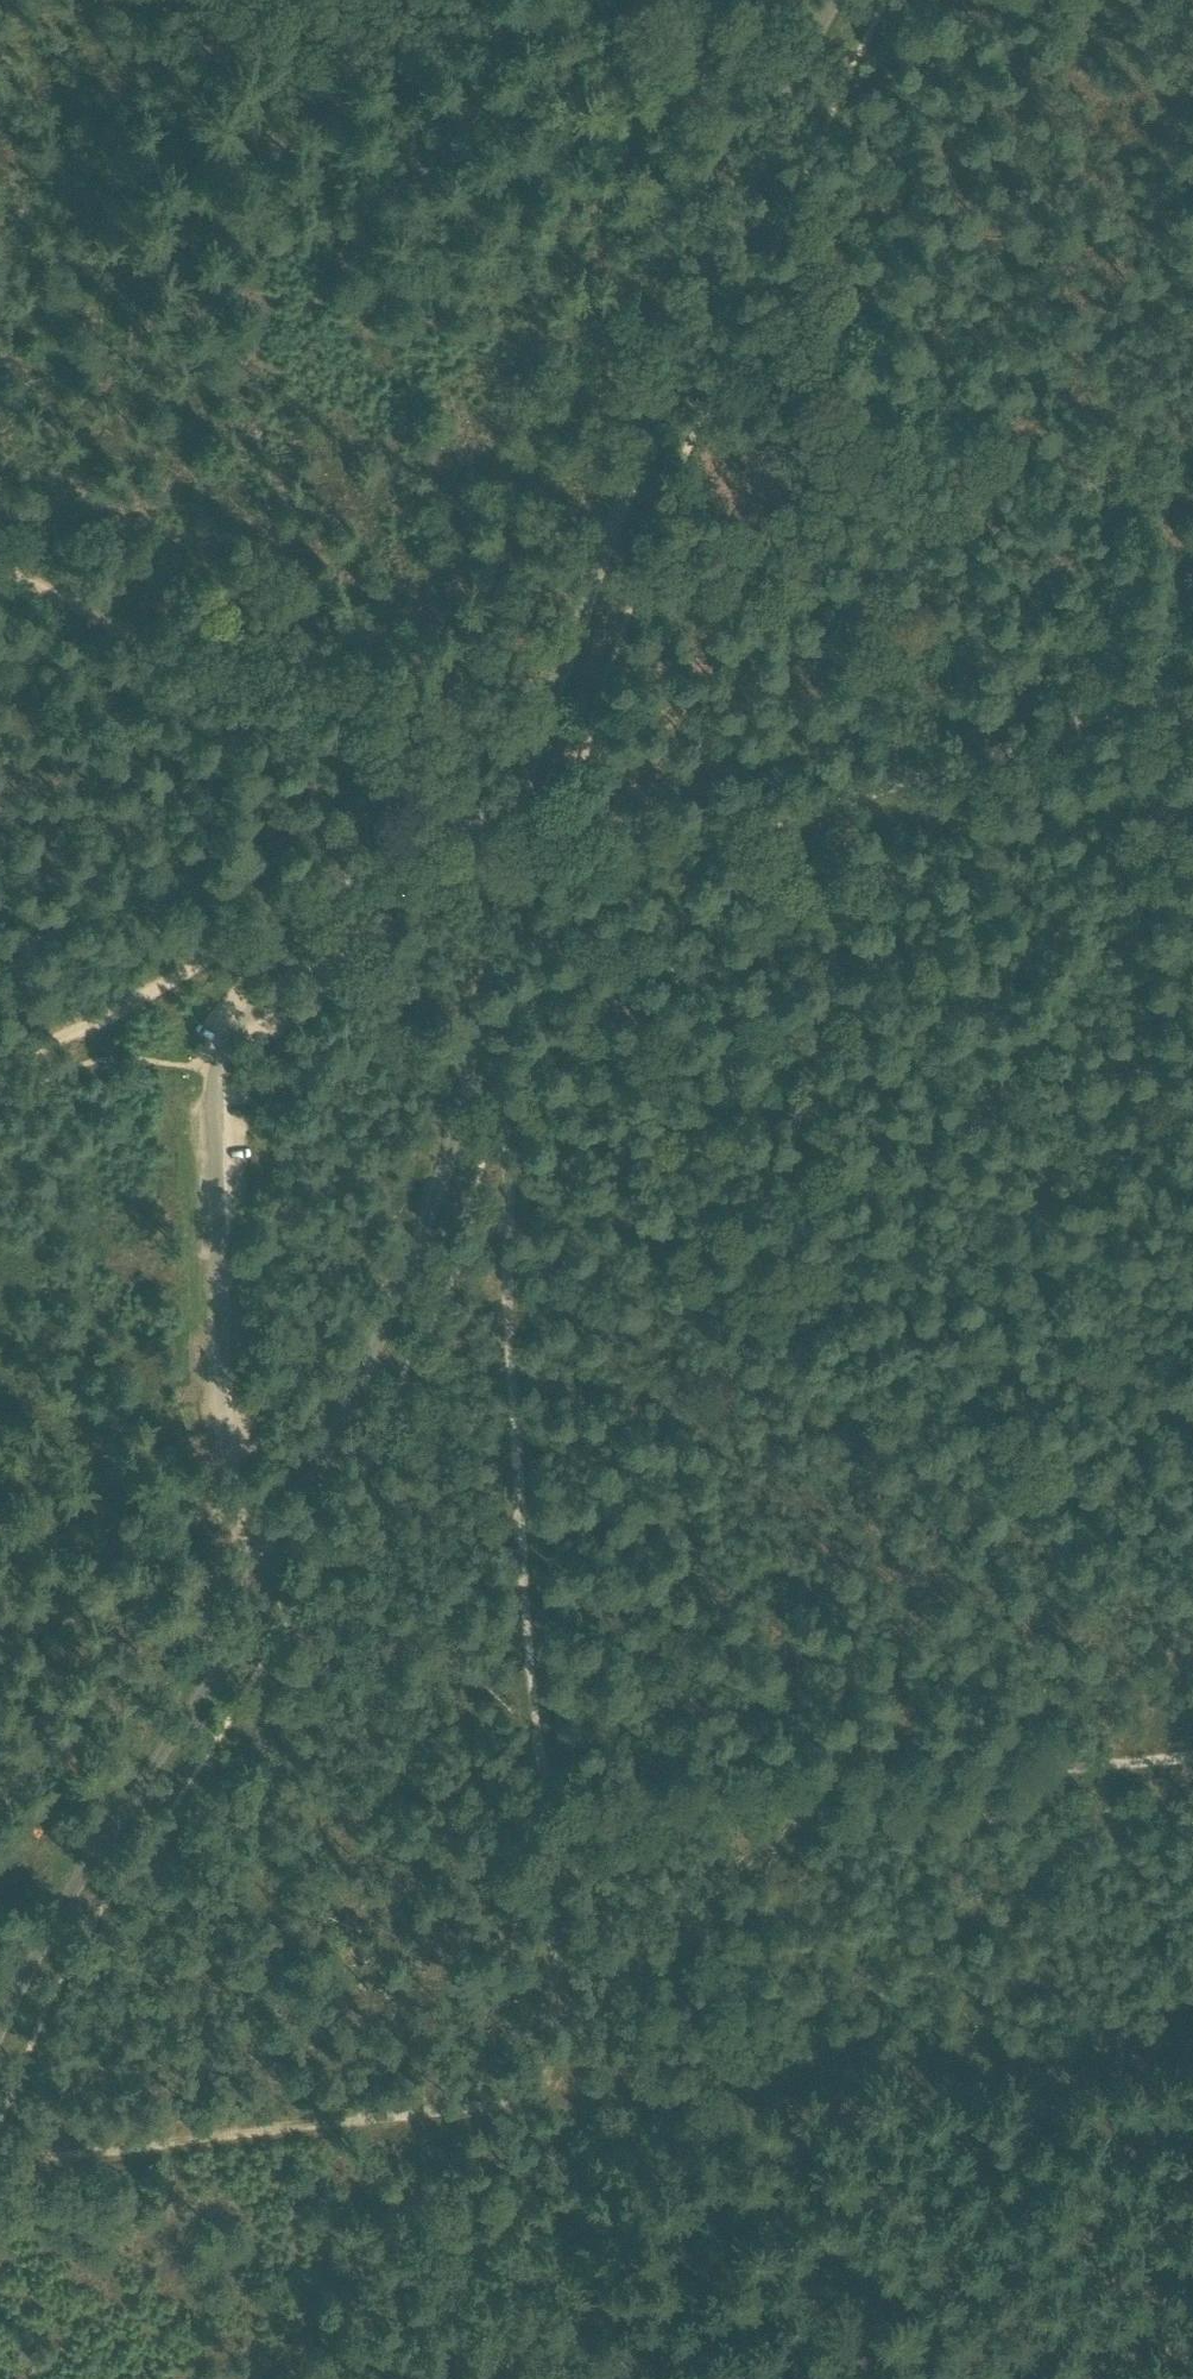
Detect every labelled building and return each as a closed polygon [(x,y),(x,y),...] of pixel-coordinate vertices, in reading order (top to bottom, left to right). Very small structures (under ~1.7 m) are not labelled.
[(245,1415),(230,1423),(245,1451),(260,1443),(245,1415)]
